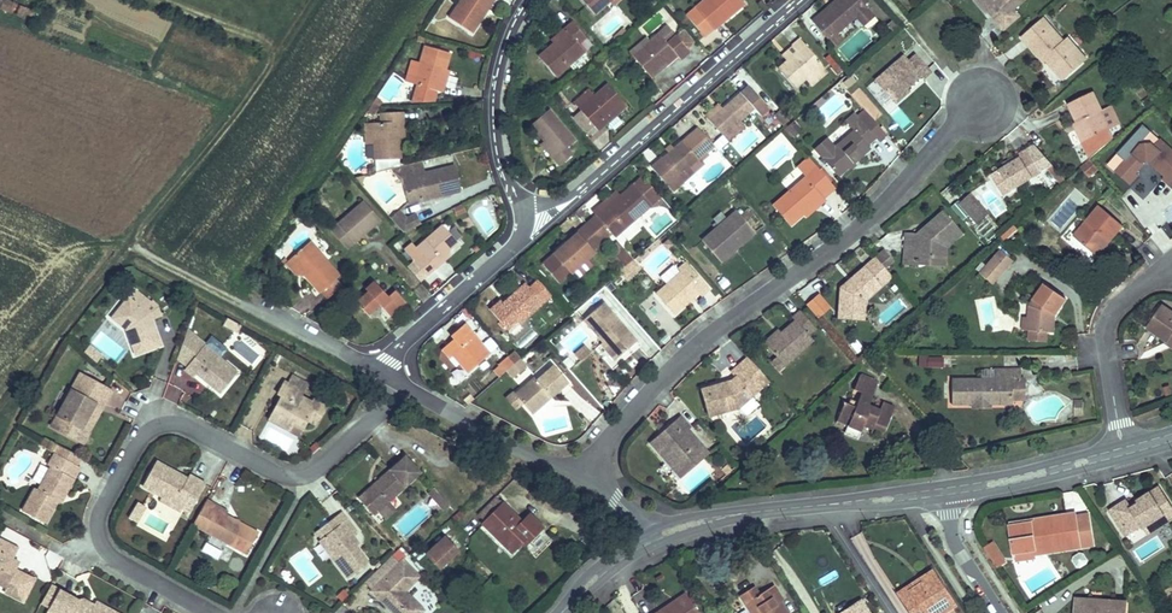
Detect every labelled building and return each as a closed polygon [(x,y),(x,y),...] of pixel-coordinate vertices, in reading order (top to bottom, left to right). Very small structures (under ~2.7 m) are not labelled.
[(472,33),(485,13),(483,11),(490,0),(461,0),(449,18),(472,33)] [(485,13),(493,1),(492,0),(490,0),(483,11),(485,13)] [(594,14),(610,1),(610,0),(582,0),(594,14)] [(652,9),(658,3),(655,0),(653,0),(648,5),(652,9)] [(685,15),(704,37),(714,29),(714,30),(728,18),(725,15),(742,1),(741,0),(703,0),(685,15)] [(814,23),(840,0),(836,0),(812,21),(814,23)] [(834,47),(842,40),(836,33),(856,16),(865,8),(863,5),(859,0),(840,0),(814,23),(834,47)] [(979,1),(988,12),(992,9),(996,14),(992,17),(1004,30),(1020,16),(1014,9),(1025,0),(979,0),(979,1)] [(725,15),(728,18),(745,4),(742,1),(725,15)] [(10,12),(24,18),(28,9),(14,3),(10,12)] [(856,16),(863,25),(873,17),(865,8),(856,16)] [(886,24),(893,31),(899,26),(893,19),(886,24)] [(1044,20),(1023,38),(1044,62),(1046,60),(1048,58),(1053,63),(1051,65),(1063,79),(1081,63),(1070,51),(1075,47),(1068,39),(1064,43),(1044,20)] [(538,56),(555,76),(585,51),(578,43),(585,37),(573,22),(565,29),(567,32),(554,43),(538,56)] [(659,33),(667,43),(676,36),(668,26),(659,33)] [(613,37),(616,40),(626,31),(623,28),(613,37)] [(551,40),(554,43),(567,32),(565,29),(551,40)] [(676,36),(687,49),(694,43),(683,30),(676,36)] [(632,56),(649,76),(675,54),(677,56),(678,57),(688,50),(687,49),(676,36),(667,43),(659,33),(649,42),(633,55),(632,56)] [(578,43),(585,51),(592,45),(585,37),(578,43)] [(630,52),(633,55),(649,42),(646,38),(630,52)] [(778,69),(795,88),(805,79),(821,65),(822,64),(800,39),(792,46),(797,52),(787,61),(778,69)] [(417,85),(412,103),(433,102),(436,91),(442,92),(448,74),(444,73),(445,70),(449,53),(425,46),(420,64),(414,84),(417,85)] [(782,55),(787,61),(797,52),(792,46),(782,55)] [(1070,51),(1081,63),(1086,59),(1075,47),(1070,51)] [(649,76),(651,78),(677,56),(675,54),(649,76)] [(882,89),(892,100),(906,87),(920,75),(923,78),(931,72),(916,55),(908,61),(903,55),(875,81),(882,89)] [(405,81),(414,84),(420,64),(411,61),(405,81)] [(831,68),(837,75),(842,70),(836,63),(831,68)] [(805,79),(811,86),(827,72),(821,65),(805,79)] [(869,86),(876,94),(882,89),(875,81),(869,86)] [(594,126),(598,131),(605,125),(602,121),(624,103),(607,84),(593,96),(580,108),(579,109),(580,110),(594,126)] [(722,135),(723,136),(741,121),(754,109),(761,116),(768,110),(748,87),(741,93),(740,92),(721,109),(708,120),(722,135)] [(892,100),(895,103),(909,91),(906,87),(892,100)] [(575,103),(580,108),(593,96),(589,91),(575,103)] [(1076,129),(1082,143),(1108,130),(1099,111),(1102,110),(1093,92),(1068,104),(1077,122),(1078,122),(1081,127),(1076,129)] [(602,121),(605,125),(626,106),(624,103),(602,121)] [(380,104),(371,104),(366,111),(372,115),(380,104)] [(704,115),(708,120),(721,109),(718,104),(704,115)] [(1099,111),(1108,130),(1120,125),(1111,106),(1102,110),(1099,111)] [(822,158),(838,176),(870,148),(867,145),(875,138),(878,141),(886,135),(864,109),(857,115),(854,113),(845,121),(853,130),(834,147),(822,158)] [(567,147),(575,141),(548,110),(531,125),(544,141),(557,156),(563,162),(573,154),(567,147)] [(574,116),(587,132),(594,126),(580,110),(574,116)] [(773,115),(783,126),(789,121),(780,110),(773,115)] [(399,159),(400,159),(400,139),(399,123),(403,122),(403,112),(380,113),(381,123),(373,123),(374,144),(375,160),(399,159)] [(714,146),(718,151),(746,126),(741,121),(723,136),(722,135),(712,144),(714,146)] [(365,144),(374,144),(373,123),(364,124),(365,144)] [(789,130),(793,135),(800,129),(796,124),(789,130)] [(682,141),(698,160),(706,153),(695,140),(703,133),(698,127),(682,141)] [(695,140),(706,153),(714,146),(712,144),(703,133),(695,140)] [(814,149),(822,158),(834,147),(827,138),(814,149)] [(1129,184),(1138,175),(1135,173),(1145,163),(1150,162),(1165,176),(1163,179),(1171,186),(1171,151),(1160,139),(1153,146),(1150,143),(1143,144),(1126,162),(1125,161),(1115,172),(1129,184)] [(541,144),(559,165),(563,162),(544,141),(541,144)] [(651,167),(672,191),(683,182),(685,184),(695,175),(689,168),(698,160),(682,141),(673,149),(668,153),(651,167)] [(991,176),(998,186),(1006,181),(1012,190),(1041,172),(1048,168),(1062,183),(1065,180),(1035,145),(1018,155),(1020,158),(1005,167),(991,176)] [(1003,164),(1005,167),(1020,158),(1018,155),(1003,164)] [(797,167),(805,177),(816,167),(815,166),(808,157),(797,167)] [(374,160),(375,172),(393,168),(400,167),(399,159),(375,160),(374,160)] [(1089,160),(1097,171),(1099,169),(1090,159),(1089,160)] [(689,168),(695,175),(704,167),(698,160),(689,168)] [(1082,166),(1090,176),(1097,171),(1089,160),(1082,166)] [(402,179),(425,173),(422,161),(400,167),(393,168),(394,173),(404,186),(402,179)] [(816,167),(830,182),(833,180),(818,163),(815,166),(816,167)] [(404,186),(408,203),(461,191),(455,166),(425,173),(402,179),(404,186)] [(1080,167),(1089,178),(1090,176),(1082,166),(1080,167)] [(772,205),(790,225),(803,214),(815,204),(817,207),(825,200),(823,198),(835,188),(830,182),(816,167),(805,177),(772,205)] [(355,177),(360,184),(363,175),(355,177)] [(633,221),(651,205),(660,197),(642,176),(619,197),(618,197),(620,199),(608,210),(606,208),(596,216),(610,232),(614,237),(620,232),(633,221)] [(998,186),(1003,195),(1012,190),(1006,181),(998,186)] [(592,211),(596,216),(606,208),(608,210),(620,199),(618,197),(619,197),(614,192),(592,211)] [(959,202),(968,213),(976,206),(984,215),(987,212),(970,193),(959,202)] [(354,243),(380,221),(363,201),(337,224),(354,243)] [(453,208),(456,215),(464,211),(462,204),(453,208)] [(803,214),(806,217),(817,207),(815,204),(803,214)] [(968,213),(976,222),(984,215),(976,206),(968,213)] [(1099,206),(1074,236),(1093,253),(1106,238),(1110,241),(1123,226),(1099,206)] [(575,211),(581,217),(584,214),(579,208),(575,211)] [(390,218),(403,233),(421,224),(416,214),(406,219),(398,211),(390,218)] [(702,241),(721,262),(734,251),(732,249),(745,238),(746,239),(755,232),(736,211),(702,241)] [(903,264),(916,265),(917,256),(941,257),(942,245),(959,230),(942,211),(924,227),(927,231),(924,234),(917,233),(916,253),(903,252),(903,264)] [(601,240),(610,232),(596,216),(587,224),(601,240)] [(620,232),(628,241),(641,230),(633,221),(620,232)] [(330,230),(347,249),(354,243),(337,224),(330,230)] [(577,233),(591,249),(601,240),(587,224),(577,233)] [(403,250),(426,276),(434,269),(431,266),(446,253),(458,243),(456,241),(448,232),(441,225),(415,247),(411,243),(403,250)] [(448,232),(456,241),(463,235),(455,226),(448,232)] [(1001,237),(1004,241),(1017,229),(1014,226),(1001,237)] [(917,256),(916,265),(945,266),(946,247),(962,233),(959,230),(942,245),(941,257),(917,256)] [(542,264),(559,283),(571,272),(586,259),(594,252),(591,249),(577,233),(569,241),(571,243),(558,254),(556,252),(542,264)] [(905,233),(903,252),(916,253),(917,233),(905,233)] [(556,252),(558,254),(571,243),(569,241),(566,238),(554,249),(556,252)] [(732,249),(734,251),(746,239),(745,238),(732,249)] [(1093,253),(1097,256),(1110,241),(1106,238),(1093,253)] [(321,291),(327,298),(341,286),(335,279),(339,276),(310,241),(290,258),(297,266),(296,272),(297,272),(302,272),(320,293),(321,291)] [(612,252),(625,268),(632,261),(619,246),(615,249),(612,252)] [(979,273),(991,284),(1012,260),(999,250),(979,273)] [(874,257),(881,264),(888,258),(881,251),(874,257)] [(612,252),(606,258),(619,273),(620,272),(625,268),(612,252)] [(431,266),(434,269),(449,256),(446,253),(431,266)] [(838,310),(864,312),(865,300),(892,277),(883,267),(881,264),(874,257),(851,277),(855,281),(847,288),(840,287),(838,310)] [(284,263),(294,274),(297,272),(296,272),(297,266),(290,258),(287,261),(284,263)] [(881,264),(883,267),(890,261),(888,258),(881,264)] [(571,272),(577,279),(592,266),(586,259),(571,272)] [(620,272),(626,278),(638,268),(632,261),(625,268),(620,272)] [(680,272),(683,275),(690,268),(685,263),(678,269),(680,272)] [(619,273),(626,280),(639,269),(638,268),(626,278),(620,272),(619,273)] [(656,294),(674,314),(698,293),(700,296),(708,289),(690,268),(683,275),(680,272),(656,294)] [(840,287),(847,288),(855,281),(851,277),(840,287)] [(356,302),(368,315),(380,305),(390,317),(406,303),(395,290),(387,297),(373,281),(365,289),(367,291),(356,302)] [(539,281),(530,289),(542,303),(552,295),(539,281)] [(489,310),(507,329),(517,321),(519,323),(542,303),(530,289),(525,283),(502,303),(500,300),(489,310)] [(1029,341),(1046,342),(1047,332),(1049,332),(1050,316),(1052,313),(1055,315),(1066,299),(1045,284),(1029,306),(1028,317),(1027,330),(1030,330),(1029,341)] [(119,325),(126,330),(135,355),(161,345),(151,320),(149,321),(147,316),(149,313),(144,310),(150,302),(130,286),(123,294),(128,297),(117,312),(125,318),(119,325)] [(806,297),(810,303),(819,297),(814,291),(806,297)] [(147,316),(149,321),(151,320),(162,316),(158,305),(152,300),(144,310),(149,313),(147,316)] [(600,344),(614,361),(637,341),(603,302),(583,320),(602,342),(600,344)] [(1148,328),(1167,341),(1168,339),(1171,341),(1171,312),(1163,306),(1148,328)] [(837,319),(864,321),(864,312),(838,310),(837,319)] [(777,358),(784,365),(812,340),(807,334),(815,328),(800,311),(792,318),(795,321),(781,333),(766,346),(777,358)] [(111,318),(119,325),(125,318),(117,312),(111,318)] [(223,325),(234,330),(237,324),(227,318),(223,325)] [(507,329),(509,332),(519,323),(517,321),(507,329)] [(453,355),(468,372),(486,357),(478,348),(481,345),(464,324),(451,335),(454,339),(445,346),(453,355)] [(517,343),(524,349),(538,334),(531,327),(517,343)] [(187,366),(184,370),(193,377),(196,374),(205,381),(206,380),(211,384),(210,385),(220,394),(237,372),(221,359),(204,345),(205,344),(203,342),(187,330),(177,358),(187,366)] [(764,342),(766,346),(781,333),(778,330),(764,342)] [(204,345),(221,359),(229,350),(210,334),(203,342),(205,344),(204,345)] [(83,352),(96,363),(102,356),(89,345),(83,352)] [(478,348),(486,357),(489,354),(481,345),(478,348)] [(562,361),(567,369),(589,353),(584,345),(562,361)] [(442,349),(449,358),(453,355),(445,346),(442,349)] [(507,356),(512,362),(517,357),(513,352),(507,356)] [(495,371),(500,377),(508,370),(514,364),(512,362),(507,356),(502,361),(503,362),(495,371)] [(701,390),(709,416),(738,408),(738,407),(751,396),(768,381),(748,357),(731,372),(735,377),(731,381),(701,390)] [(928,367),(942,367),(942,357),(928,358),(928,367)] [(771,363),(777,371),(784,365),(777,358),(771,363)] [(508,370),(513,376),(525,365),(520,359),(514,364),(508,370)] [(522,403),(529,411),(548,395),(551,398),(568,383),(553,365),(536,380),(533,377),(514,393),(514,394),(522,403)] [(951,380),(952,404),(972,403),(983,403),(983,400),(988,400),(988,403),(990,403),(1012,403),(1012,399),(1011,379),(1020,379),(1020,378),(1020,369),(995,369),(995,379),(981,379),(951,380)] [(981,379),(995,379),(995,369),(981,370),(981,379)] [(51,426),(83,444),(89,432),(82,429),(105,387),(80,373),(51,426)] [(288,383),(303,391),(307,383),(292,375),(288,383)] [(845,431),(858,436),(863,425),(873,429),(873,428),(875,424),(885,428),(891,415),(880,411),(875,409),(873,411),(867,408),(868,406),(877,383),(859,376),(854,390),(861,393),(857,402),(855,407),(847,404),(844,402),(838,416),(850,421),(848,424),(845,431)] [(1011,379),(1012,399),(1024,399),(1023,378),(1020,378),(1020,379),(1011,379)] [(275,424),(288,431),(292,423),(303,428),(307,421),(315,425),(326,405),(314,399),(312,402),(301,395),(303,391),(288,383),(284,381),(277,394),(281,396),(287,399),(284,404),(278,401),(272,412),(279,416),(275,424)] [(170,385),(166,398),(179,403),(184,390),(170,385)] [(82,429),(89,432),(112,391),(105,387),(82,429)] [(505,398),(515,409),(522,403),(514,394),(514,393),(513,391),(505,398)] [(529,411),(532,414),(551,398),(548,395),(529,411)] [(278,401),(284,404),(287,399),(281,396),(278,401)] [(738,407),(746,416),(759,405),(751,396),(738,407)] [(880,411),(891,415),(894,408),(883,404),(880,411)] [(268,420),(275,424),(279,416),(272,412),(268,420)] [(657,451),(675,471),(685,462),(690,469),(708,453),(687,430),(690,428),(680,416),(662,432),(672,443),(667,447),(665,444),(657,451)] [(837,419),(848,424),(850,421),(838,416),(837,419)] [(288,431),(298,436),(303,428),(292,423),(288,431)] [(873,428),(883,433),(885,428),(875,424),(873,428)] [(263,437),(297,451),(302,439),(268,425),(263,437)] [(650,442),(657,451),(665,444),(667,447),(672,443),(662,432),(650,442)] [(40,445),(52,452),(56,444),(44,438),(40,445)] [(52,452),(77,465),(80,458),(56,445),(52,452)] [(381,459),(391,469),(398,462),(389,452),(381,459)] [(22,511),(45,523),(61,493),(64,495),(73,479),(70,477),(77,465),(54,453),(47,465),(50,467),(49,469),(38,490),(35,488),(22,511)] [(405,456),(358,498),(373,515),(377,511),(388,501),(420,473),(405,456)] [(182,508),(190,512),(205,484),(189,475),(187,478),(179,474),(178,476),(175,474),(176,472),(156,461),(142,486),(182,508)] [(675,471),(680,478),(690,469),(685,462),(675,471)] [(70,477),(73,479),(80,467),(77,465),(70,477)] [(722,470),(726,475),(731,470),(727,465),(722,470)] [(1103,501),(1118,525),(1133,517),(1135,521),(1144,515),(1147,520),(1159,512),(1156,507),(1164,502),(1149,477),(1129,490),(1131,493),(1122,499),(1120,495),(1118,492),(1103,501)] [(427,493),(443,511),(450,506),(434,488),(427,493)] [(1120,495),(1122,499),(1131,493),(1129,490),(1120,495)] [(160,500),(180,511),(182,508),(162,497),(160,500)] [(521,522),(502,504),(495,497),(478,515),(485,522),(513,550),(524,539),(527,542),(542,528),(529,515),(521,522)] [(225,542),(246,554),(258,533),(226,515),(228,512),(206,500),(193,524),(212,535),(225,542)] [(377,511),(385,520),(396,510),(388,501),(377,511)] [(128,518),(136,522),(145,507),(137,502),(128,518)] [(1164,502),(1156,507),(1159,512),(1167,507),(1164,502)] [(1088,510),(1076,512),(1081,542),(1092,540),(1088,510)] [(319,541),(348,578),(368,563),(355,546),(349,538),(352,536),(357,532),(341,512),(333,518),(338,526),(322,539),(319,541)] [(1013,526),(1017,552),(1068,545),(1069,550),(1081,549),(1081,542),(1076,512),(1037,517),(1038,522),(1013,526)] [(316,531),(322,539),(338,526),(333,518),(316,531)] [(483,524),(511,552),(513,550),(485,522),(483,524)] [(210,538),(223,546),(225,542),(212,535),(210,538)] [(349,538),(355,546),(358,544),(352,536),(349,538)] [(426,554),(439,568),(457,551),(444,537),(426,554)] [(23,601),(34,579),(16,570),(13,560),(13,559),(18,548),(0,539),(0,585),(6,588),(4,592),(23,601)] [(1038,555),(1069,550),(1068,545),(1017,552),(1017,557),(1018,564),(1039,561),(1038,555)] [(981,551),(989,563),(996,558),(989,546),(981,551)] [(364,582),(372,590),(399,563),(392,555),(364,582)] [(996,558),(989,563),(994,570),(1001,565),(996,558)] [(424,610),(405,591),(419,577),(402,560),(399,563),(372,590),(371,591),(379,599),(383,596),(394,608),(394,612),(421,612),(424,610)] [(909,612),(941,612),(953,605),(930,571),(920,578),(922,581),(899,597),(909,612)] [(896,593),(899,597),(922,581),(920,578),(896,593)] [(41,603),(49,607),(59,590),(51,585),(41,603)] [(770,587),(779,601),(782,600),(773,586),(770,587)] [(740,596),(745,604),(750,602),(757,612),(787,612),(779,601),(770,587),(759,595),(754,587),(740,596)] [(103,606),(101,609),(94,605),(83,599),(79,601),(59,590),(49,607),(46,612),(116,612),(103,606)] [(337,596),(343,602),(349,596),(343,590),(337,596)] [(686,594),(657,612),(698,612),(686,594)] [(393,612),(394,612),(394,608),(383,596),(379,599),(393,612)] [(860,599),(839,612),(869,612),(860,599)] [(751,612),(757,612),(750,602),(745,604),(751,612)] [(1073,612),(1124,612),(1124,605),(1074,602),(1073,612)]
